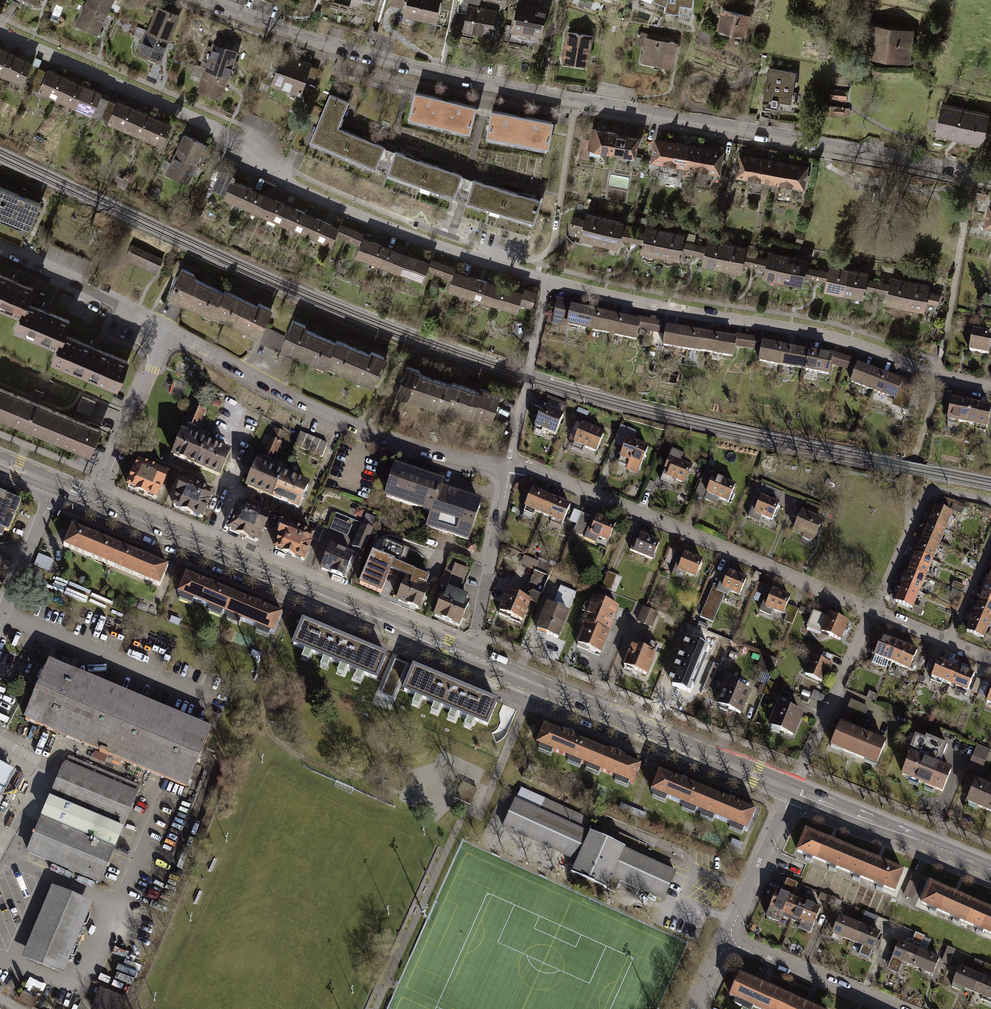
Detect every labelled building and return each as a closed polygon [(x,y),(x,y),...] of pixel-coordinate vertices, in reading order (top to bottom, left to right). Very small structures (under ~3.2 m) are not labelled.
[(87,1),(110,11),(115,0),(88,0),(87,1)] [(265,2),(306,16),(310,4),(299,0),(266,0),(265,2)] [(444,0),(394,0),(393,4),(404,7),(403,10),(402,14),(438,23),(444,0)] [(500,12),(483,8),(484,2),(477,0),(474,0),(473,5),(461,3),(459,14),(468,16),(463,36),(488,42),(489,37),(494,38),(500,12)] [(694,6),(694,0),(669,0),(668,4),(666,9),(680,12),(682,4),(694,6)] [(87,1),(77,23),(100,34),(110,11),(87,1)] [(542,6),(521,1),(514,32),(542,39),(548,13),(541,12),(542,6)] [(158,6),(148,28),(171,38),(181,16),(158,6)] [(753,13),(722,6),(718,27),(749,34),(753,13)] [(871,28),(868,49),(907,54),(909,44),(905,43),(907,34),(896,32),(896,28),(878,26),(878,29),(871,28)] [(148,28),(138,50),(161,60),(171,38),(148,28)] [(568,32),(563,63),(590,68),(595,36),(568,32)] [(646,44),(643,63),(654,65),(655,62),(671,65),(675,42),(666,40),(666,37),(639,32),(636,42),(646,44)] [(217,36),(207,68),(230,76),(234,65),(235,65),(239,51),(232,49),(234,41),(217,36)] [(0,46),(0,74),(4,76),(15,53),(0,46)] [(32,62),(15,53),(4,76),(21,84),(32,62)] [(282,53),(271,85),(301,96),(313,63),(282,53)] [(50,71),(42,67),(32,87),(41,92),(50,71)] [(800,72),(772,67),(767,95),(776,97),(775,101),(782,102),(782,98),(795,100),(800,72)] [(207,68),(199,91),(223,98),(230,76),(207,68)] [(69,77),(52,69),(50,71),(41,92),(59,100),(69,77)] [(87,85),(69,77),(59,100),(76,108),(87,85)] [(104,93),(87,85),(76,108),(93,116),(102,96),(104,93)] [(833,89),(832,100),(848,100),(849,90),(833,89)] [(475,107),(415,92),(408,120),(468,135),(475,107)] [(330,94),(309,143),(373,170),(375,166),(388,171),(387,175),(452,199),(453,195),(462,198),(467,199),(466,204),(532,224),(539,199),(467,177),(395,151),(383,146),(336,126),(347,101),(330,94)] [(111,100),(102,96),(93,116),(102,120),(111,100)] [(120,104),(111,100),(102,120),(110,124),(120,104)] [(139,109),(121,101),(120,104),(110,124),(128,132),(139,109)] [(987,140),(990,118),(990,112),(945,104),(940,131),(987,140)] [(853,108),(833,105),(832,112),(851,115),(853,108)] [(156,117),(139,109),(128,132),(146,140),(156,117)] [(486,139),(546,150),(552,121),(492,110),(486,139)] [(771,117),(762,115),(760,124),(769,126),(771,117)] [(173,125),(156,117),(146,140),(162,148),(173,125)] [(613,131),(593,128),(591,140),(584,139),(581,157),(589,158),(590,149),(609,152),(613,131)] [(643,136),(613,131),(609,152),(635,157),(633,167),(640,168),(641,158),(640,157),(643,136)] [(184,134),(179,146),(202,156),(207,144),(184,134)] [(691,145),(656,139),(652,164),(669,167),(668,177),(685,180),(687,170),(691,145)] [(726,150),(691,145),(687,170),(721,176),(726,150)] [(179,146),(166,174),(189,184),(202,156),(179,146)] [(777,159),(742,153),(738,179),(773,184),(777,159)] [(812,165),(777,159),(773,184),(807,190),(812,165)] [(255,190),(233,181),(235,176),(223,171),(215,187),(228,193),(225,199),(246,209),(255,190)] [(30,230),(41,203),(0,186),(0,218),(30,230)] [(265,195),(255,190),(246,209),(268,219),(276,200),(278,196),(267,190),(265,195)] [(287,205),(276,200),(268,219),(289,228),(298,209),(300,205),(289,201),(287,205)] [(309,214),(298,209),(289,228),(311,238),(319,219),(321,215),(311,210),(309,214)] [(608,217),(588,212),(586,220),(584,231),(581,239),(601,244),(608,217)] [(584,231),(586,220),(574,217),(571,228),(584,231)] [(627,221),(608,217),(601,244),(620,248),(622,239),(625,228),(627,221)] [(341,229),(319,219),(311,238),(333,247),(341,229)] [(666,229),(647,225),(645,234),(643,244),(642,252),(661,256),(666,229)] [(366,234),(344,226),(339,237),(361,246),(366,234)] [(645,234),(625,228),(622,239),(643,244),(645,234)] [(686,233),(666,229),(661,256),(680,260),(682,253),(684,241),(686,233)] [(388,247),(366,238),(359,257),(381,266),(388,247)] [(728,243),(708,239),(706,246),(704,257),(703,266),(723,269),(728,243)] [(706,246),(684,241),(682,253),(704,257),(706,246)] [(747,246),(728,243),(723,269),(742,273),(743,265),(745,254),(747,246)] [(156,271),(162,257),(132,245),(126,259),(156,271)] [(401,252),(388,247),(381,266),(402,274),(410,255),(411,251),(403,248),(401,252)] [(789,254),(769,251),(768,258),(766,269),(764,278),(784,282),(789,254)] [(768,258),(745,254),(743,265),(766,269),(768,258)] [(809,258),(789,254),(784,282),(804,285),(806,278),(807,267),(809,258)] [(432,263),(410,255),(402,274),(425,282),(432,263)] [(457,268),(435,260),(431,272),(453,280),(457,268)] [(850,268),(830,264),(829,271),(826,282),(825,290),(845,295),(850,268)] [(197,273),(184,266),(169,296),(213,318),(215,315),(226,292),(196,277),(197,273)] [(829,271),(807,267),(806,278),(826,282),(829,271)] [(869,272),(850,268),(845,295),(864,298),(866,290),(868,279),(869,272)] [(480,279),(457,271),(451,290),(474,298),(480,279)] [(22,316),(28,302),(33,288),(0,275),(0,306),(22,316)] [(911,280),(891,276),(890,284),(887,295),(886,303),(906,306),(911,280)] [(494,283),(480,279),(474,298),(495,304),(501,285),(502,282),(495,279),(494,283)] [(890,284),(868,279),(866,290),(887,295),(890,284)] [(931,284),(911,280),(906,306),(926,310),(927,304),(929,292),(931,284)] [(525,293),(501,285),(495,304),(519,312),(522,305),(532,309),(537,291),(526,288),(525,293)] [(259,305),(228,289),(226,292),(215,315),(261,338),(266,327),(276,309),(260,301),(259,305)] [(941,294),(929,292),(927,304),(939,306),(941,294)] [(553,323),(570,327),(574,306),(576,300),(559,297),(553,323)] [(987,299),(981,298),(979,306),(986,307),(987,299)] [(22,316),(17,329),(60,347),(65,334),(71,320),(28,302),(22,316)] [(597,311),(574,306),(570,327),(592,332),(597,311)] [(608,314),(597,311),(592,332),(615,336),(619,317),(620,313),(608,311),(608,314)] [(631,319),(619,317),(615,336),(638,341),(640,331),(643,318),(632,316),(631,319)] [(311,325),(295,318),(286,337),(281,349),(326,370),(328,367),(339,342),(309,329),(311,325)] [(668,324),(643,318),(640,331),(665,336),(667,327),(668,324)] [(281,349),(286,337),(266,327),(261,338),(259,343),(279,353),(281,349)] [(692,331),(667,327),(665,336),(663,347),(688,351),(692,331)] [(703,333),(692,331),(688,351),(711,355),(715,334),(715,331),(703,329),(703,333)] [(990,356),(990,355),(990,337),(990,333),(973,329),(968,352),(990,356)] [(53,361),(118,388),(129,361),(65,334),(60,347),(53,361)] [(738,338),(715,334),(711,355),(734,359),(736,347),(738,338)] [(764,339),(738,335),(738,338),(736,347),(762,352),(764,339)] [(371,353),(340,339),(339,342),(328,367),(375,388),(389,357),(372,350),(371,353)] [(776,341),(764,339),(762,352),(759,363),(782,367),(786,347),(775,345),(776,341)] [(797,349),(786,347),(782,367),(805,372),(809,351),(809,348),(798,346),(797,349)] [(826,354),(809,351),(805,372),(830,376),(832,366),(834,352),(826,351),(826,354)] [(860,361),(834,352),(832,366),(855,373),(859,363),(860,361)] [(404,361),(396,390),(494,416),(501,387),(404,361)] [(881,372),(859,363),(851,383),(873,392),(881,372)] [(902,381),(881,372),(873,392),(894,400),(902,381)] [(920,381),(904,375),(902,381),(894,400),(891,406),(907,412),(920,381)] [(33,432),(45,404),(0,385),(0,418),(33,432)] [(81,395),(77,407),(93,413),(98,401),(81,395)] [(548,396),(534,428),(547,434),(546,437),(558,442),(568,417),(564,415),(568,405),(548,396)] [(948,422),(968,426),(973,404),(952,400),(948,422)] [(33,432),(66,446),(78,418),(45,404),(33,432)] [(989,430),(990,418),(990,407),(973,404),(968,426),(989,430)] [(206,411),(195,406),(188,424),(198,428),(206,411)] [(66,446),(91,456),(103,428),(78,418),(66,446)] [(608,436),(583,425),(572,449),(598,460),(608,436)] [(614,444),(623,447),(628,435),(631,436),(633,432),(621,427),(614,444)] [(288,433),(275,428),(263,457),(275,463),(288,433)] [(170,458),(196,469),(208,443),(182,431),(170,458)] [(335,446),(301,432),(294,449),(328,463),(335,446)] [(651,449),(629,439),(619,463),(629,467),(628,471),(640,476),(651,449)] [(196,469),(222,480),(234,454),(208,443),(196,469)] [(255,454),(248,451),(241,467),(248,470),(255,454)] [(686,457),(675,452),(664,480),(686,489),(695,468),(683,463),(686,457)] [(138,462),(126,490),(161,504),(172,477),(138,462)] [(249,490),(275,501),(286,474),(260,464),(249,490)] [(474,543),(487,503),(445,488),(446,484),(397,467),(386,499),(432,515),(428,528),(474,543)] [(275,501),(302,511),(312,485),(286,474),(275,501)] [(730,508),(739,487),(720,479),(718,483),(714,482),(706,500),(718,505),(719,503),(730,508)] [(182,480),(171,508),(206,522),(217,495),(182,480)] [(763,484),(760,491),(783,500),(785,493),(763,484)] [(554,498),(534,490),(526,509),(527,509),(523,517),(534,521),(537,514),(546,517),(554,498)] [(0,493),(0,529),(8,533),(21,501),(0,493)] [(784,505),(758,495),(749,518),(760,523),(759,525),(770,530),(771,527),(774,529),(784,505)] [(574,506),(554,498),(546,517),(553,520),(550,527),(562,531),(564,525),(566,526),(574,506)] [(807,503),(805,509),(821,516),(824,509),(807,503)] [(236,514),(230,529),(258,541),(268,518),(241,507),(237,514),(236,514)] [(954,515),(935,507),(929,523),(947,531),(954,515)] [(578,525),(583,513),(576,510),(571,523),(578,525)] [(826,520),(804,511),(795,533),(805,537),(803,541),(811,544),(813,540),(817,542),(826,520)] [(591,517),(583,513),(578,525),(574,534),(582,538),(591,517)] [(619,525),(600,517),(598,522),(593,519),(584,541),(600,548),(603,542),(611,545),(619,525)] [(352,525),(335,518),(330,530),(347,537),(352,525)] [(76,523),(66,545),(113,565),(123,543),(76,523)] [(947,531),(929,523),(922,539),(941,546),(947,531)] [(285,525),(275,548),(304,560),(312,539),(313,536),(285,525)] [(312,539),(319,542),(324,529),(317,526),(313,536),(312,539)] [(363,550),(371,531),(361,527),(354,546),(363,550)] [(663,544),(639,534),(636,543),(633,543),(629,554),(655,564),(663,544)] [(941,546),(922,539),(916,555),(934,562),(941,546)] [(373,553),(361,584),(382,593),(394,563),(402,566),(408,551),(385,542),(379,556),(373,553)] [(123,543),(113,565),(161,585),(170,563),(123,543)] [(331,546),(322,570),(346,580),(356,556),(331,546)] [(707,561),(686,553),(684,557),(679,555),(673,571),(699,581),(707,561)] [(47,557),(39,554),(34,565),(42,568),(47,557)] [(446,588),(463,594),(476,562),(452,555),(438,589),(445,592),(446,588)] [(934,562),(916,555),(909,570),(928,578),(934,562)] [(54,561),(47,557),(42,568),(50,572),(54,561)] [(536,569),(524,598),(533,601),(539,604),(551,575),(536,569)] [(190,570),(181,592),(183,593),(181,597),(194,602),(196,599),(212,605),(210,609),(222,614),(224,610),(228,612),(237,590),(190,570)] [(928,578),(909,570),(903,586),(921,594),(928,578)] [(749,581),(726,571),(719,586),(715,585),(701,618),(715,623),(727,596),(741,601),(749,581)] [(407,579),(398,600),(420,609),(428,588),(419,584),(420,582),(426,584),(429,577),(416,572),(412,581),(407,579)] [(623,578),(616,576),(610,591),(617,594),(623,578)] [(986,584),(980,600),(990,605),(990,586),(986,584)] [(921,594),(903,586),(896,602),(915,610),(921,594)] [(445,592),(435,616),(464,627),(474,599),(463,594),(446,588),(445,592)] [(548,605),(537,634),(562,644),(573,615),(571,614),(578,595),(561,588),(554,607),(548,605)] [(237,590),(228,612),(230,613),(229,617),(242,622),(244,619),(258,625),(257,628),(270,634),(272,630),(275,632),(284,610),(237,590)] [(794,598),(775,590),(772,598),(765,595),(757,614),(774,621),(777,613),(786,617),(791,606),(794,598)] [(497,616),(523,626),(533,601),(524,598),(507,591),(497,616)] [(617,607),(594,598),(584,623),(587,624),(578,646),(589,651),(589,649),(600,653),(608,633),(607,633),(617,607)] [(980,600),(973,616),(990,623),(990,621),(990,605),(980,600)] [(800,610),(791,606),(786,617),(784,621),(794,625),(800,610)] [(643,607),(637,623),(653,629),(659,613),(643,607)] [(852,624),(831,615),(829,618),(814,611),(807,629),(843,644),(852,624)] [(180,620),(170,616),(168,622),(177,626),(180,620)] [(990,623),(973,616),(967,632),(984,639),(990,623)] [(709,631),(711,626),(699,621),(697,626),(709,631)] [(377,679),(386,656),(304,622),(294,645),(377,679)] [(893,664),(902,643),(883,636),(879,647),(876,646),(872,656),(893,664)] [(691,640),(672,685),(690,693),(709,647),(691,640)] [(920,650),(902,643),(893,664),(915,673),(919,662),(916,661),(920,650)] [(655,654),(633,645),(624,665),(646,674),(655,654)] [(265,655),(256,651),(253,658),(262,663),(265,655)] [(739,655),(732,652),(728,660),(735,663),(739,655)] [(763,656),(758,669),(772,675),(778,661),(763,656)] [(830,664),(813,657),(805,675),(822,682),(830,664)] [(945,682),(952,686),(960,668),(942,661),(934,681),(943,685),(945,682)] [(719,664),(714,662),(703,689),(708,691),(719,664)] [(215,733),(50,663),(25,722),(190,792),(215,733)] [(407,669),(394,663),(386,683),(399,689),(407,669)] [(960,692),(969,696),(977,675),(966,670),(968,667),(961,664),(960,668),(952,686),(961,689),(960,692)] [(486,725),(496,702),(413,668),(404,691),(486,725)] [(982,695),(988,682),(982,680),(976,693),(982,695)] [(783,687),(769,682),(766,689),(780,695),(783,687)] [(749,692),(728,684),(719,704),(722,706),(721,709),(728,712),(729,709),(741,713),(749,692)] [(877,695),(872,693),(869,700),(874,702),(877,695)] [(824,696),(818,694),(816,699),(822,702),(824,696)] [(852,700),(844,718),(863,726),(870,708),(852,700)] [(801,714),(780,705),(771,726),(773,727),(772,730),(779,733),(781,730),(793,735),(801,714)] [(885,743),(840,725),(831,746),(876,764),(885,743)] [(553,726),(544,748),(591,768),(601,746),(584,739),(585,737),(571,731),(571,733),(553,726)] [(941,760),(947,745),(926,736),(925,739),(915,735),(908,753),(910,754),(917,757),(918,753),(936,760),(937,758),(941,760)] [(968,769),(982,775),(990,754),(990,749),(979,744),(968,769)] [(601,746),(591,768),(639,788),(648,766),(633,760),(634,757),(618,751),(617,753),(601,746)] [(917,757),(910,754),(901,774),(943,791),(951,771),(917,757)] [(144,785),(69,755),(29,855),(104,885),(144,785)] [(0,763),(0,802),(16,772),(0,763)] [(659,771),(650,793),(698,813),(708,791),(659,771)] [(990,811),(990,809),(990,788),(976,782),(967,802),(990,811)] [(478,790),(462,784),(456,798),(472,805),(478,790)] [(708,791),(698,813),(747,833),(756,810),(708,791)] [(514,799),(501,828),(576,861),(571,872),(619,894),(623,884),(662,902),(677,871),(586,830),(591,820),(541,798),(536,809),(514,799)] [(807,830),(798,851),(845,871),(854,850),(807,830)] [(854,850),(845,871),(895,892),(904,870),(854,850)] [(915,898),(921,878),(910,874),(904,895),(915,898)] [(782,893),(792,897),(798,883),(788,879),(782,893)] [(930,882),(921,903),(969,924),(978,904),(930,882)] [(93,904),(54,888),(25,960),(65,976),(93,904)] [(782,893),(777,890),(766,916),(780,922),(783,915),(791,919),(799,900),(792,897),(782,893)] [(830,910),(835,899),(828,896),(823,907),(830,910)] [(819,908),(799,900),(791,919),(800,923),(799,928),(809,932),(819,908)] [(969,924),(990,934),(990,909),(978,904),(969,924)] [(860,925),(840,917),(834,933),(854,941),(860,925)] [(880,933),(860,925),(854,941),(862,945),(859,954),(869,958),(880,933)] [(918,951),(898,943),(888,968),(898,973),(902,962),(912,966),(918,951)] [(955,950),(947,947),(942,961),(949,963),(955,950)] [(939,959),(918,951),(912,966),(933,974),(939,959)] [(136,977),(142,965),(125,957),(120,969),(136,977)] [(972,966),(990,974),(990,965),(975,958),(972,966)] [(979,977),(959,968),(952,986),(958,989),(960,986),(973,992),(979,977)] [(740,974),(731,995),(738,998),(735,1004),(742,1007),(745,1001),(762,1008),(778,1008),(784,994),(740,974)] [(979,977),(973,992),(983,996),(981,999),(990,1003),(990,982),(979,977)] [(95,1008),(126,1008),(131,996),(102,985),(93,1008),(95,1008)] [(784,994),(778,1008),(819,1008),(784,994)]
